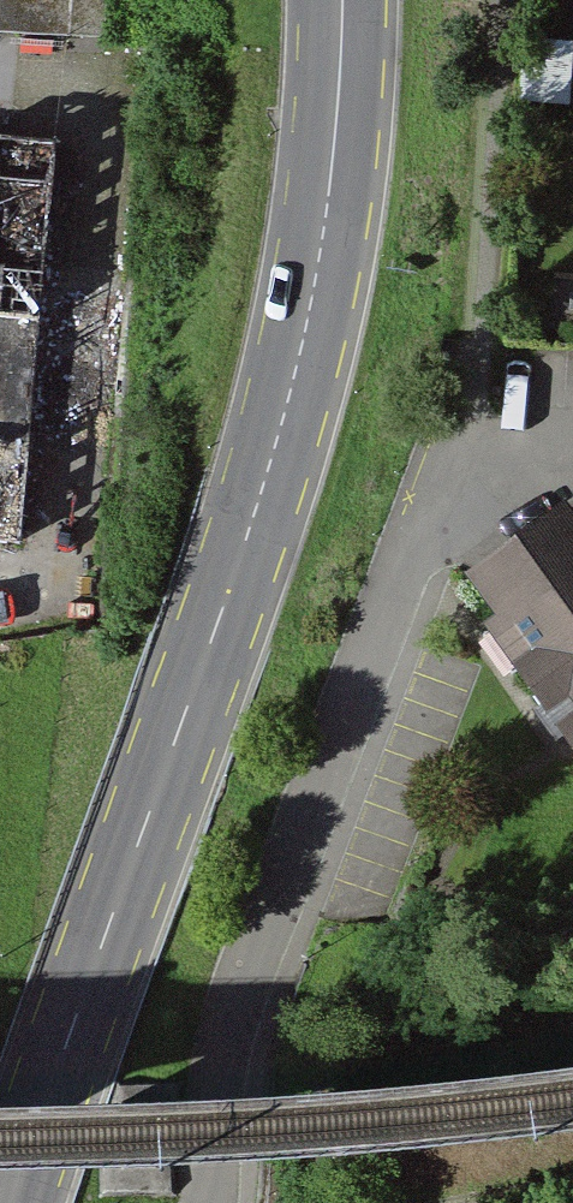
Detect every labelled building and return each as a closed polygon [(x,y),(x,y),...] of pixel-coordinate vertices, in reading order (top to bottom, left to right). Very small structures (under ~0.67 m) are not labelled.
[(105,37),(107,0),(0,0),(0,32),(105,37)] [(67,173),(0,167),(0,572),(30,574),(67,173)] [(561,512),(454,594),(572,750),(572,528),(561,512)]
